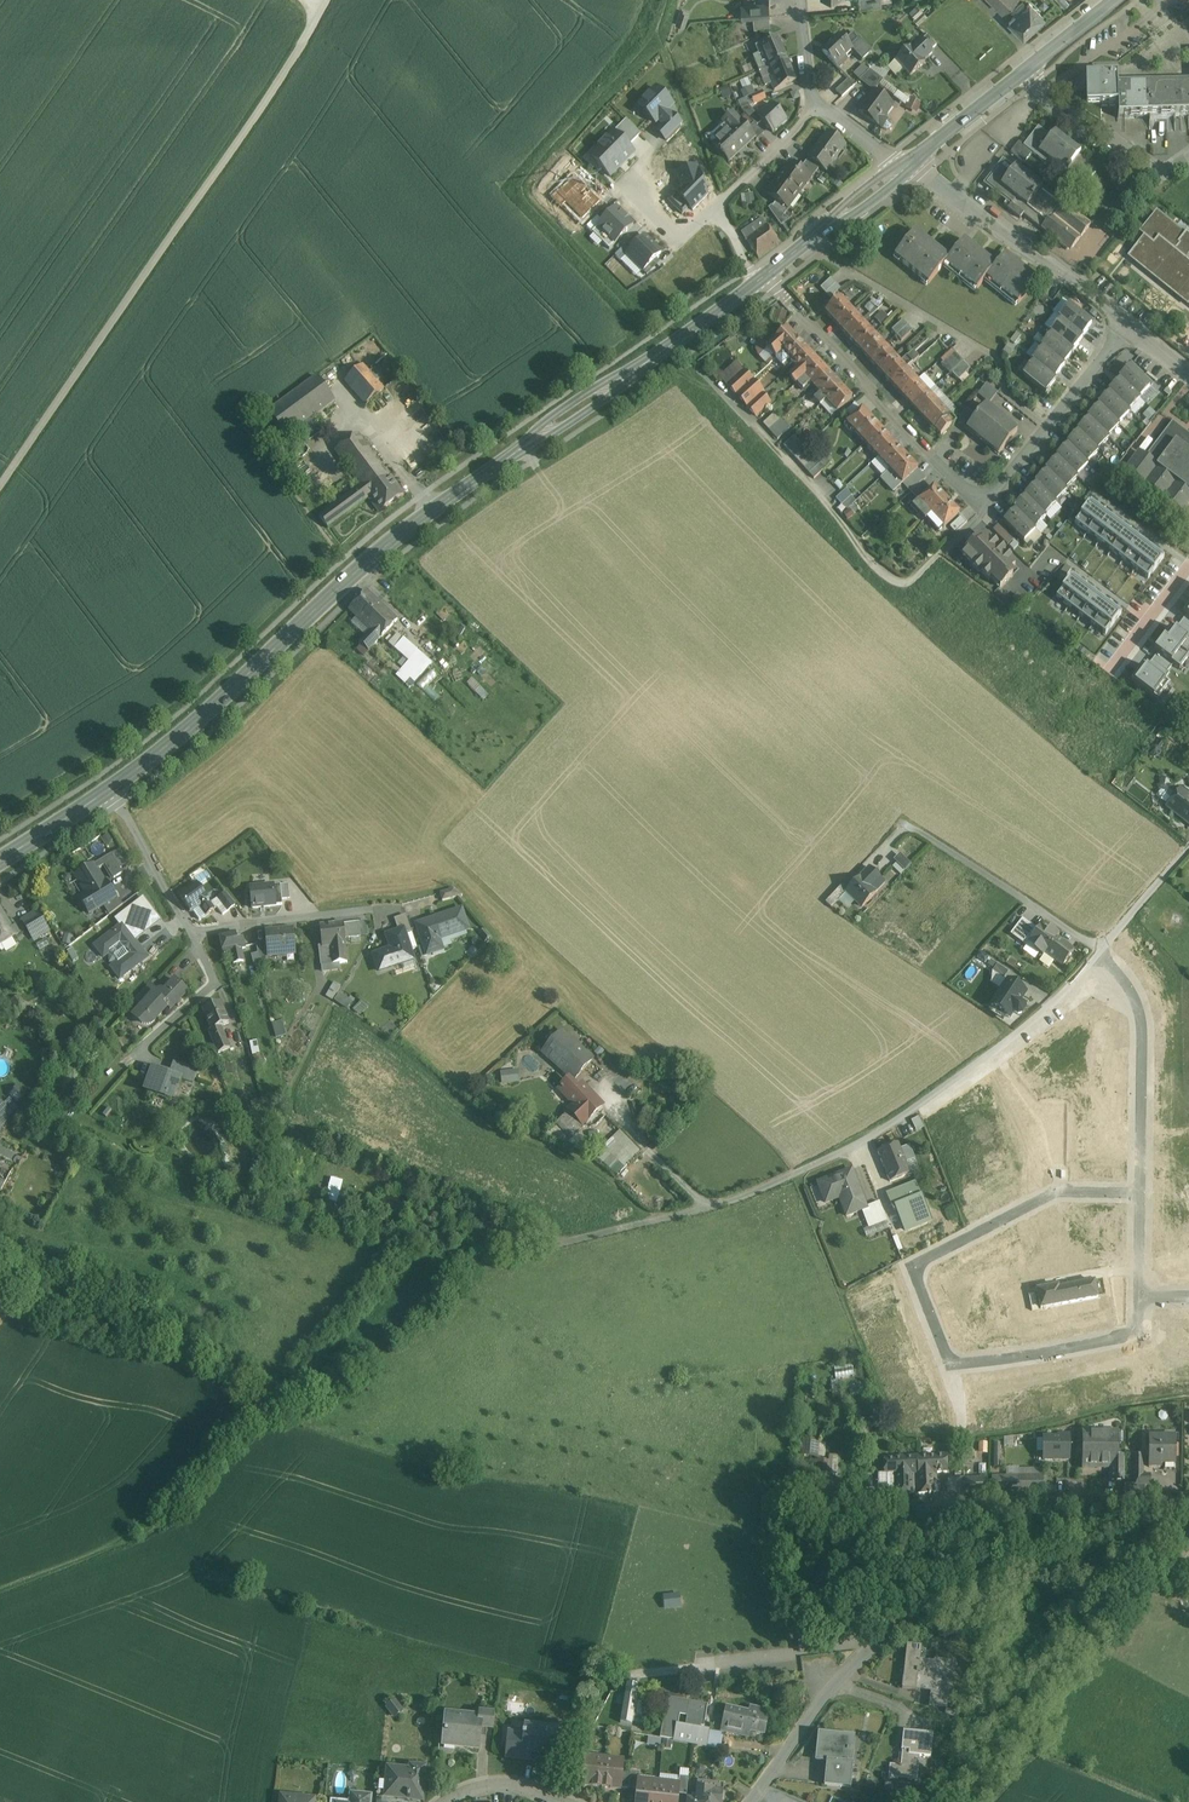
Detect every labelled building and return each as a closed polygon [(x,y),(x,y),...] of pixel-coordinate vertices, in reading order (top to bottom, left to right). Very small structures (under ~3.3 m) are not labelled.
[(860,9),(881,7),(881,0),(859,0),(860,9)] [(1004,12),(1016,0),(992,0),(1004,12)] [(1026,7),(1022,2),(1012,12),(1016,16),(1009,23),(1023,38),(1043,19),(1029,4),(1026,7)] [(767,4),(751,5),(753,19),(768,17),(767,4)] [(768,17),(753,19),(754,33),(770,31),(768,17)] [(845,42),(839,36),(822,52),(838,69),(844,63),(841,59),(851,50),(862,61),(870,53),(863,45),(864,45),(854,33),(845,42)] [(937,45),(927,35),(922,40),(931,50),(937,45)] [(777,38),(756,47),(759,56),(763,55),(769,67),(787,60),(777,38)] [(921,39),(911,48),(924,62),(933,52),(931,50),(922,40),(921,39)] [(910,47),(895,61),(910,77),(925,63),(924,62),(911,48),(910,47)] [(769,67),(759,72),(765,86),(771,83),(774,91),(796,81),(787,60),(769,67)] [(883,80),(869,70),(859,81),(873,92),(874,91),(874,92),(876,89),(883,80)] [(1116,77),(1092,78),(1086,84),(1087,99),(1092,105),(1118,104),(1117,89),(1117,86),(1116,86),(1116,77)] [(848,79),(836,91),(842,97),(854,85),(848,79)] [(1181,116),(1180,87),(1149,88),(1149,116),(1181,116)] [(1180,87),(1181,116),(1188,115),(1188,87),(1180,87)] [(1149,88),(1117,89),(1118,104),(1118,117),(1149,116),(1149,88)] [(662,124),(670,116),(667,112),(673,106),(656,89),(639,106),(656,123),(659,121),(662,124)] [(734,90),(735,99),(742,98),(741,89),(734,90)] [(874,92),(874,91),(873,92),(858,112),(877,126),(883,130),(886,131),(889,130),(891,128),(891,124),(889,122),(883,118),(892,105),(874,92)] [(763,92),(751,97),(754,104),(766,99),(763,92)] [(751,97),(738,102),(741,110),(749,106),(754,104),(751,97)] [(916,114),(921,103),(910,98),(905,108),(916,114)] [(771,104),(766,110),(764,108),(757,115),(756,115),(762,121),(772,132),(786,120),(771,104)] [(757,115),(749,106),(741,110),(754,123),(756,126),(762,121),(756,115),(757,115)] [(723,123),(711,134),(711,140),(714,144),(713,145),(728,161),(739,152),(738,151),(744,145),(746,147),(755,139),(755,138),(747,129),(739,121),(732,114),(723,122),(723,123)] [(670,116),(662,124),(656,130),(666,141),(681,127),(679,122),(671,115),(670,116)] [(626,120),(613,132),(628,147),(641,134),(626,120)] [(756,126),(754,123),(747,129),(755,138),(755,139),(756,140),(764,134),(756,126)] [(1059,144),(1038,128),(1023,146),(1023,147),(1032,153),(1044,163),(1050,156),(1066,169),(1065,171),(1067,172),(1068,171),(1081,181),(1092,167),(1060,142),(1059,144)] [(634,153),(628,147),(613,132),(590,156),(610,176),(634,153)] [(827,133),(808,158),(820,167),(826,171),(827,170),(832,169),(831,164),(845,146),(827,133)] [(1023,146),(1019,142),(1010,153),(1024,163),(1032,153),(1023,147),(1023,146)] [(820,167),(808,158),(804,164),(815,173),(820,167)] [(800,170),(790,163),(778,178),(798,193),(809,178),(809,177),(800,170)] [(575,177),(591,194),(601,184),(582,164),(572,174),(575,177)] [(815,173),(804,164),(800,170),(809,177),(809,178),(811,179),(815,173)] [(1009,176),(999,168),(986,184),(1011,204),(1010,205),(1022,214),(1042,187),(1016,167),(1009,176)] [(706,196),(696,168),(678,174),(683,187),(676,194),(689,207),(693,210),(706,196)] [(583,218),(597,205),(589,196),(591,194),(575,177),(561,191),(570,201),(568,203),(583,218)] [(798,193),(778,178),(767,194),(776,201),(786,208),(787,208),(798,193)] [(1042,187),(1022,214),(1023,215),(1041,230),(1062,203),(1042,187)] [(745,193),(746,204),(754,203),(753,192),(745,193)] [(689,207),(676,194),(669,201),(682,214),(689,207)] [(786,208),(776,201),(772,207),(784,216),(788,209),(787,208),(786,208)] [(1090,225),(1062,203),(1041,230),(1057,242),(1057,243),(1066,250),(1072,249),(1090,225)] [(602,221),(592,232),(609,249),(633,225),(616,208),(602,221)] [(1157,213),(1141,232),(1146,236),(1129,257),(1188,303),(1188,237),(1186,235),(1186,236),(1157,213)] [(587,226),(592,232),(602,221),(597,216),(587,226)] [(763,219),(741,233),(745,239),(766,224),(763,219)] [(766,224),(745,239),(758,258),(779,243),(766,224)] [(949,259),(915,232),(894,257),(928,285),(945,264),(949,259)] [(633,249),(627,255),(643,271),(661,253),(645,237),(633,249)] [(996,266),(964,241),(949,259),(945,264),(976,290),(985,279),(996,266)] [(627,255),(633,249),(627,243),(615,255),(621,261),(627,255)] [(1037,281),(1005,255),(996,266),(985,279),(1017,305),(1037,281)] [(841,288),(831,278),(820,288),(830,298),(841,288)] [(840,299),(825,313),(836,325),(852,311),(840,299)] [(1092,323),(1069,305),(1059,318),(1060,319),(1081,336),(1092,323)] [(874,316),(880,323),(888,315),(882,309),(874,316)] [(863,323),(852,311),(836,325),(847,337),(863,323)] [(1081,336),(1060,319),(1050,332),(1051,333),(1072,350),(1083,337),(1081,336)] [(902,320),(892,330),(896,335),(907,325),(902,320)] [(863,323),(847,337),(858,348),(873,334),(863,323)] [(907,325),(896,335),(901,340),(912,331),(907,325)] [(787,329),(766,348),(776,359),(796,340),(787,331),(788,330),(787,329)] [(1072,350),(1051,333),(1041,346),(1042,347),(1063,364),(1074,351),(1072,350)] [(873,334),(858,348),(869,360),(884,346),(873,334)] [(796,340),(776,359),(782,366),(788,360),(793,365),(808,351),(797,339),(796,340)] [(895,358),(884,346),(869,360),(880,372),(895,358)] [(1063,364),(1042,347),(1032,360),(1033,362),(1054,379),(1065,366),(1063,364)] [(808,351),(793,365),(798,370),(790,377),(796,384),(819,363),(808,351)] [(895,358),(880,372),(891,383),(906,369),(919,357),(913,351),(900,363),(895,358)] [(954,352),(941,364),(949,373),(962,361),(954,352)] [(963,362),(952,373),(959,380),(970,369),(963,362)] [(1054,379),(1033,362),(1022,375),(1045,393),(1056,380),(1054,379)] [(819,363),(796,384),(802,390),(810,383),(815,388),(830,374),(819,363)] [(369,372),(363,364),(344,381),(365,404),(384,388),(377,381),(369,372)] [(1151,386),(1131,365),(1118,378),(1120,379),(1139,398),(1151,386)] [(373,369),(369,372),(377,381),(381,378),(373,369)] [(906,369),(891,383),(902,395),(917,381),(906,369)] [(744,371),(728,386),(736,395),(752,380),(744,371)] [(830,374),(815,388),(821,395),(815,400),(820,405),(826,400),(841,386),(830,374)] [(316,377),(267,413),(286,438),(294,432),(312,419),(335,402),(316,377)] [(1139,398),(1120,379),(1108,391),(1109,392),(1129,411),(1140,399),(1139,398)] [(752,391),(748,386),(749,385),(748,384),(753,381),(752,380),(736,395),(747,407),(762,394),(763,392),(757,386),(752,391)] [(917,381),(902,395),(913,407),(928,393),(917,381)] [(998,393),(986,384),(977,395),(988,404),(998,393)] [(841,386),(826,400),(837,412),(852,398),(841,386)] [(1129,411),(1109,392),(1097,404),(1099,405),(1118,424),(1130,412),(1129,411)] [(928,393),(913,407),(924,418),(939,405),(928,393)] [(762,394),(747,407),(756,416),(770,403),(762,394)] [(855,403),(846,411),(850,416),(859,408),(855,403)] [(949,416),(939,405),(924,418),(935,430),(941,437),(951,426),(956,421),(951,415),(949,416)] [(985,405),(967,428),(999,454),(1017,431),(985,405)] [(1118,424),(1099,405),(1087,417),(1088,418),(1108,437),(1119,425),(1118,424)] [(862,410),(844,426),(850,433),(853,430),(865,444),(881,430),(868,416),(868,417),(862,410)] [(775,413),(763,424),(769,431),(781,420),(775,413)] [(1108,437),(1088,418),(1076,430),(1078,431),(1097,450),(1109,438),(1108,437)] [(312,419),(294,432),(301,441),(319,428),(312,419)] [(781,420),(769,431),(777,440),(789,429),(781,420)] [(1172,422),(1145,457),(1145,458),(1188,491),(1188,434),(1172,422)] [(881,430),(865,444),(878,457),(893,443),(881,430)] [(1097,450),(1078,431),(1066,443),(1067,444),(1087,463),(1098,451),(1097,450)] [(389,475),(358,434),(335,451),(361,486),(369,497),(393,480),(389,475)] [(794,436),(784,446),(788,451),(799,442),(794,436)] [(799,442),(788,451),(794,457),(804,448),(799,442)] [(893,443),(878,457),(890,470),(905,456),(893,443)] [(1087,463),(1067,444),(1056,456),(1057,457),(1076,476),(1088,465),(1087,463)] [(815,458),(805,448),(804,448),(794,457),(794,458),(804,468),(815,458)] [(815,458),(804,468),(814,479),(830,464),(828,462),(831,459),(827,454),(824,457),(820,453),(815,458)] [(1145,458),(1145,457),(1142,454),(1139,458),(1132,460),(1126,468),(1183,511),(1188,503),(1188,491),(1145,458)] [(918,469),(905,456),(890,470),(902,484),(907,479),(917,470),(918,469)] [(1057,457),(1045,469),(1046,470),(1066,490),(1078,478),(1076,476),(1057,457)] [(917,470),(907,479),(912,484),(922,475),(917,470)] [(1066,490),(1046,470),(1034,482),(1036,483),(1055,503),(1067,491),(1066,490)] [(393,480),(369,497),(380,512),(403,494),(393,480)] [(923,481),(910,492),(919,501),(931,490),(923,481)] [(1055,503),(1036,483),(1024,495),(1025,497),(1045,516),(1056,504),(1055,503)] [(361,486),(319,517),(328,528),(369,497),(361,486)] [(919,501),(913,507),(925,520),(927,519),(946,500),(934,487),(919,501)] [(846,489),(836,499),(842,505),(850,497),(852,496),(846,489)] [(850,497),(842,505),(847,510),(855,502),(850,497)] [(1045,516),(1025,497),(1014,508),(1015,510),(1034,529),(1046,517),(1045,516)] [(946,500),(927,519),(938,532),(943,528),(959,514),(946,500)] [(1075,523),(1087,533),(1103,512),(1091,502),(1075,523)] [(1034,529),(1015,510),(1003,522),(1030,549),(1042,537),(1034,529)] [(1099,542),(1115,521),(1103,512),(1087,533),(1099,542)] [(961,517),(950,527),(956,533),(967,523),(961,517)] [(1111,551),(1127,530),(1115,521),(1099,542),(1111,551)] [(1123,560),(1139,539),(1127,530),(1111,551),(1123,560)] [(988,538),(982,544),(978,540),(962,556),(962,557),(965,554),(974,562),(971,566),(980,574),(981,573),(989,580),(993,576),(1002,584),(999,587),(1000,588),(1013,575),(1009,571),(1015,565),(1004,554),(1004,553),(999,549),(988,538)] [(1136,569),(1151,548),(1139,539),(1123,560),(1136,569)] [(1164,558),(1151,548),(1136,569),(1148,579),(1164,558)] [(1069,607),(1085,586),(1072,577),(1056,598),(1069,607)] [(1085,586),(1069,607),(1081,616),(1097,595),(1085,586)] [(397,620),(367,591),(349,610),(370,631),(359,643),(368,651),(397,620)] [(1097,595),(1081,616),(1093,625),(1109,604),(1097,595)] [(1121,614),(1109,604),(1093,625),(1106,635),(1121,614)] [(1186,615),(1181,623),(1188,629),(1188,617),(1186,615)] [(1181,623),(1176,630),(1188,640),(1188,629),(1181,623)] [(1188,658),(1188,657),(1188,640),(1176,630),(1172,627),(1163,639),(1188,658)] [(394,649),(409,662),(418,652),(403,639),(394,649)] [(1180,670),(1188,658),(1163,639),(1154,651),(1158,653),(1173,665),(1180,670)] [(418,652),(409,662),(397,675),(406,683),(411,678),(414,681),(431,663),(418,652)] [(1173,665),(1158,653),(1152,660),(1168,672),(1173,665)] [(1168,672),(1152,660),(1147,667),(1164,680),(1170,673),(1168,672)] [(1144,665),(1131,681),(1158,701),(1170,685),(1164,680),(1147,667),(1144,665)] [(423,689),(437,675),(430,668),(416,683),(423,689)] [(1180,789),(1166,807),(1188,825),(1188,796),(1180,789)] [(120,849),(111,855),(120,869),(129,863),(120,849)] [(111,854),(94,865),(97,870),(105,865),(113,879),(123,873),(120,869),(111,855),(111,854)] [(904,871),(896,863),(892,868),(900,875),(904,871)] [(94,865),(76,876),(87,894),(105,883),(97,870),(94,865)] [(870,868),(860,878),(846,892),(846,893),(862,908),(876,894),(875,893),(885,883),(870,868)] [(87,894),(80,898),(90,914),(103,906),(115,899),(116,898),(107,882),(87,894)] [(197,884),(179,896),(191,913),(199,907),(206,916),(215,910),(208,901),(209,900),(197,884)] [(273,886),(250,888),(252,908),(282,905),(282,899),(280,885),(280,886),(274,886),(273,886)] [(288,885),(280,885),(282,899),(289,898),(288,885)] [(841,887),(830,898),(836,904),(846,893),(846,892),(841,887)] [(454,889),(440,893),(442,901),(462,895),(454,889)] [(225,893),(218,899),(228,911),(235,906),(225,893)] [(115,899),(103,906),(109,916),(123,905),(119,899),(116,901),(115,899)] [(143,899),(116,920),(121,926),(133,942),(135,941),(152,927),(146,920),(154,913),(143,899)] [(20,933),(15,924),(12,926),(0,906),(0,945),(20,933)] [(441,918),(417,927),(427,955),(442,950),(439,940),(439,939),(468,929),(461,910),(440,917),(441,918)] [(38,911),(21,920),(32,938),(48,929),(38,911)] [(406,916),(395,920),(398,932),(400,935),(404,933),(411,931),(406,916)] [(1038,930),(1022,918),(1010,934),(1026,946),(1029,942),(1029,941),(1038,930)] [(359,922),(343,924),(345,938),(360,936),(359,922)] [(343,924),(320,926),(323,947),(319,947),(321,962),(332,961),(332,964),(347,962),(345,944),(346,944),(345,938),(343,924)] [(1048,931),(1041,925),(1038,930),(1029,941),(1029,942),(1036,947),(1034,950),(1043,956),(1045,954),(1057,937),(1059,935),(1050,928),(1048,931)] [(135,941),(133,942),(121,926),(97,944),(97,949),(104,958),(120,945),(127,955),(111,967),(120,979),(148,957),(135,941)] [(292,930),(267,932),(269,956),(279,955),(279,957),(286,957),(286,954),(295,954),(292,930)] [(235,932),(219,935),(223,953),(231,952),(241,949),(245,948),(243,936),(236,938),(235,932)] [(391,949),(383,952),(383,950),(373,954),(379,972),(401,964),(402,965),(414,961),(404,933),(400,935),(398,932),(387,936),(391,949)] [(1074,950),(1057,937),(1045,954),(1062,966),(1074,950)] [(265,943),(256,944),(258,953),(260,963),(266,962),(265,943)] [(241,949),(231,952),(234,963),(244,961),(241,949)] [(258,953),(251,955),(254,967),(260,966),(260,963),(258,953)] [(1008,972),(997,965),(992,972),(1003,979),(1008,972)] [(175,980),(164,991),(163,990),(160,990),(157,991),(154,993),(159,997),(149,1007),(145,1003),(141,1007),(133,1015),(140,1022),(141,1021),(142,1023),(144,1024),(147,1024),(149,1023),(152,1023),(153,1021),(155,1019),(155,1020),(168,1007),(170,1009),(187,992),(175,980)] [(1008,981),(991,1006),(1009,1017),(1013,1011),(1018,1014),(1021,1013),(1024,1008),(1024,1005),(1019,1002),(1026,992),(1008,981)] [(334,982),(326,996),(332,1000),(341,986),(334,982)] [(154,993),(148,988),(139,997),(145,1003),(149,1007),(159,997),(154,993)] [(338,991),(333,1000),(348,1008),(352,999),(338,991)] [(19,995),(11,1000),(9,1001),(11,1005),(14,1004),(16,1007),(23,1003),(19,995)] [(145,1003),(139,997),(135,1002),(141,1007),(145,1003)] [(360,1014),(369,1004),(362,998),(354,1009),(360,1014)] [(220,1002),(203,1010),(212,1030),(209,1031),(215,1045),(227,1040),(221,1027),(229,1023),(220,1002)] [(284,1009),(275,1011),(277,1020),(286,1018),(284,1009)] [(283,1021),(272,1023),(276,1038),(286,1035),(283,1021)] [(590,1059),(562,1034),(544,1052),(557,1064),(564,1057),(571,1065),(570,1066),(577,1073),(590,1059)] [(227,1040),(215,1045),(218,1052),(229,1047),(227,1040)] [(197,1072),(174,1064),(171,1074),(181,1078),(181,1079),(193,1083),(197,1072)] [(171,1074),(152,1068),(146,1088),(174,1098),(181,1079),(181,1078),(171,1074)] [(515,1071),(502,1073),(503,1083),(516,1082),(515,1071)] [(600,1105),(581,1086),(576,1091),(568,1082),(561,1088),(576,1104),(580,1109),(573,1116),(581,1124),(600,1105)] [(21,1085),(16,1085),(12,1088),(12,1093),(17,1098),(25,1090),(21,1085)] [(0,1099),(0,1112),(14,1100),(10,1095),(4,1100),(2,1098),(0,1099)] [(576,1104),(556,1123),(571,1139),(584,1127),(581,1124),(573,1116),(580,1109),(576,1104)] [(620,1129),(597,1149),(612,1165),(634,1144),(620,1129)] [(906,1163),(898,1143),(878,1151),(890,1182),(910,1173),(906,1163)] [(925,1167),(921,1156),(906,1163),(910,1173),(925,1167)] [(851,1170),(818,1183),(825,1203),(839,1198),(846,1216),(866,1209),(851,1170)] [(342,1180),(331,1177),(328,1190),(334,1192),(332,1197),(326,1196),(325,1201),(335,1204),(336,1203),(344,1205),(348,1193),(339,1191),(342,1180)] [(915,1185),(889,1195),(895,1209),(920,1199),(915,1185)] [(342,1212),(344,1205),(336,1203),(335,1204),(325,1201),(323,1207),(342,1212)] [(881,1207),(868,1213),(873,1226),(887,1221),(881,1207)] [(1094,1281),(1058,1288),(1058,1286),(1037,1290),(1038,1296),(1041,1308),(1056,1305),(1076,1301),(1097,1297),(1094,1281)] [(923,1318),(910,1320),(911,1329),(924,1327),(923,1318)] [(1118,1429),(1084,1429),(1084,1463),(1094,1463),(1094,1461),(1112,1461),(1118,1461),(1118,1452),(1118,1429)] [(1070,1454),(1069,1431),(1059,1431),(1059,1434),(1045,1434),(1045,1454),(1070,1454)] [(1176,1433),(1149,1433),(1149,1462),(1161,1462),(1161,1459),(1176,1459),(1176,1433)] [(801,1434),(801,1449),(818,1449),(818,1434),(801,1434)] [(947,1450),(918,1452),(919,1465),(937,1464),(937,1466),(948,1465),(947,1450)] [(1143,1451),(1135,1451),(1135,1470),(1143,1469),(1143,1451)] [(918,1452),(884,1454),(885,1467),(893,1466),(915,1465),(919,1465),(918,1452)] [(1125,1452),(1118,1452),(1118,1461),(1112,1461),(1112,1474),(1126,1474),(1125,1452)] [(831,1456),(810,1455),(810,1485),(830,1485),(831,1456)] [(919,1465),(915,1465),(916,1486),(941,1484),(940,1473),(938,1474),(937,1466),(937,1464),(919,1465)] [(915,1465),(893,1466),(894,1488),(916,1486),(915,1465)] [(878,1488),(894,1488),(893,1466),(885,1467),(878,1467),(878,1488)] [(1044,1469),(993,1470),(993,1487),(1044,1486),(1044,1469)] [(1151,1478),(1151,1469),(1143,1469),(1135,1470),(1135,1478),(1135,1479),(1146,1478),(1151,1478)] [(962,1484),(962,1471),(949,1471),(948,1483),(962,1484)] [(988,1471),(964,1471),(964,1488),(988,1487),(988,1471)] [(1135,1478),(1126,1478),(1126,1487),(1146,1487),(1146,1478),(1135,1479),(1135,1478)] [(664,1604),(681,1603),(680,1589),(663,1590),(664,1604)] [(864,1607),(850,1609),(852,1627),(866,1626),(864,1607)] [(936,1662),(920,1660),(922,1645),(907,1643),(902,1686),(916,1688),(917,1680),(933,1682),(932,1690),(948,1691),(949,1682),(952,1682),(955,1662),(936,1660),(936,1662)] [(622,1721),(633,1722),(634,1712),(641,1712),(642,1699),(637,1698),(638,1683),(625,1682),(622,1721)] [(948,1691),(932,1690),(931,1703),(946,1705),(948,1691)] [(708,1702),(667,1695),(660,1735),(674,1737),(677,1723),(678,1723),(680,1713),(687,1714),(685,1725),(700,1727),(702,1717),(705,1718),(706,1717),(707,1716),(707,1714),(706,1713),(708,1702)] [(403,1709),(395,1699),(387,1705),(395,1715),(403,1709)] [(749,1711),(727,1706),(726,1706),(721,1728),(722,1728),(749,1733),(750,1727),(759,1729),(758,1729),(765,1731),(767,1723),(766,1723),(769,1709),(750,1705),(749,1711)] [(495,1712),(479,1710),(479,1714),(482,1714),(480,1726),(493,1727),(495,1712)] [(479,1714),(463,1713),(463,1715),(447,1714),(444,1742),(479,1745),(480,1726),(482,1714),(479,1714)] [(678,1723),(677,1723),(674,1737),(674,1738),(706,1743),(708,1731),(709,1728),(700,1727),(685,1725),(678,1723)] [(542,1728),(526,1726),(525,1733),(523,1733),(523,1735),(510,1733),(507,1756),(526,1758),(527,1751),(540,1752),(540,1747),(548,1748),(550,1732),(542,1731),(542,1728)] [(722,1733),(708,1731),(706,1743),(720,1746),(722,1733)] [(931,1756),(933,1733),(903,1731),(901,1750),(909,1750),(909,1754),(931,1756)] [(564,1733),(550,1732),(548,1748),(562,1749),(564,1733)] [(634,1735),(634,1743),(654,1742),(654,1733),(634,1735)] [(830,1736),(818,1735),(816,1759),(827,1759),(824,1784),(851,1786),(853,1761),(847,1761),(848,1750),(852,1750),(852,1747),(850,1747),(851,1735),(853,1736),(853,1735),(831,1733),(830,1736)] [(604,1760),(586,1758),(585,1764),(584,1779),(583,1785),(593,1786),(594,1786),(601,1787),(602,1787),(604,1760)] [(623,1761),(604,1760),(602,1787),(610,1787),(610,1788),(611,1788),(620,1788),(622,1769),(623,1761)] [(585,1764),(577,1763),(575,1779),(584,1779),(585,1764)] [(412,1772),(401,1771),(401,1769),(390,1768),(387,1794),(408,1796),(408,1799),(410,1799),(410,1796),(421,1797),(424,1767),(412,1766),(412,1772)] [(631,1770),(622,1769),(621,1787),(629,1788),(631,1770)] [(640,1771),(631,1770),(629,1788),(637,1788),(638,1780),(639,1780),(640,1771)] [(688,1776),(679,1775),(679,1784),(678,1793),(687,1793),(688,1776)] [(638,1780),(637,1788),(636,1801),(657,1801),(659,1782),(639,1780),(638,1780)] [(697,1781),(696,1797),(697,1797),(696,1801),(722,1801),(724,1784),(697,1781)] [(659,1782),(657,1801),(677,1801),(678,1793),(679,1784),(659,1782)]
